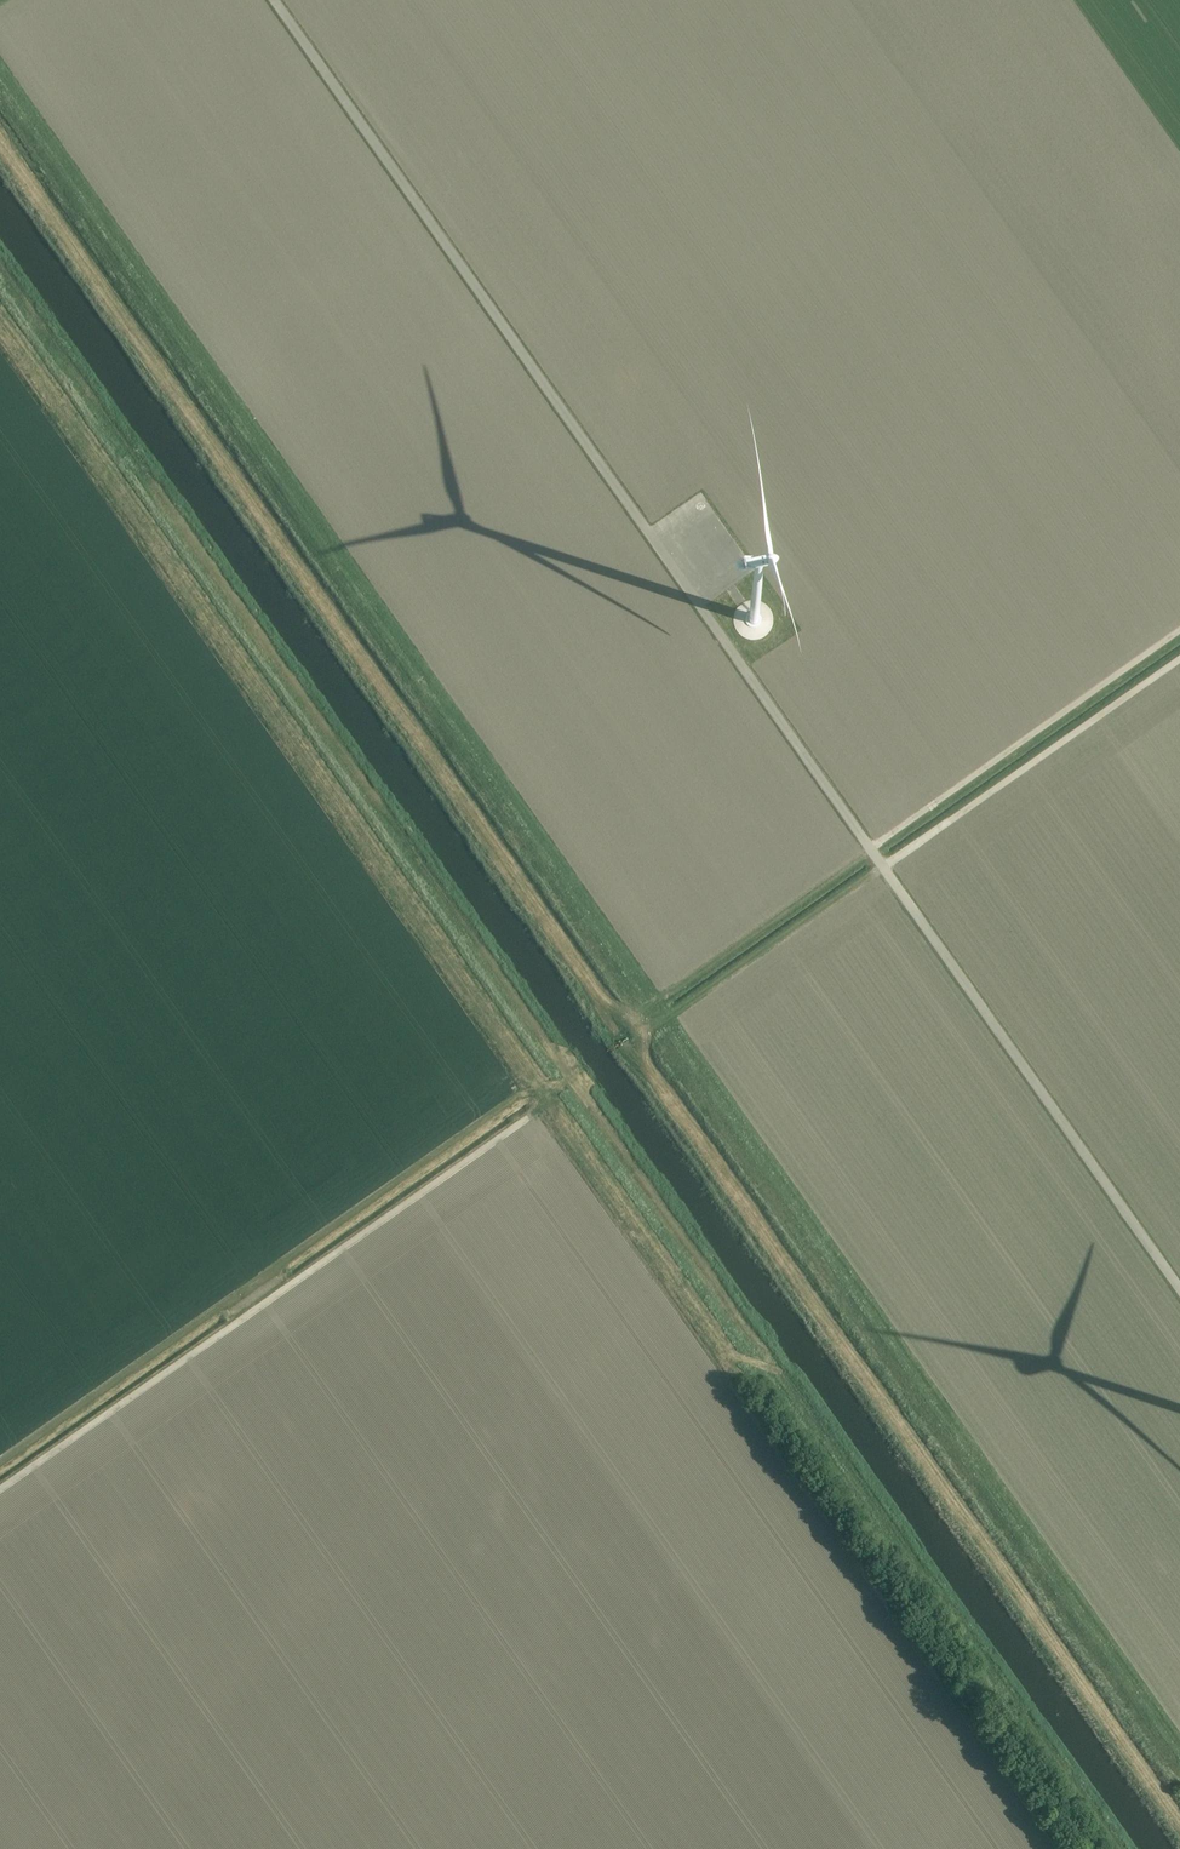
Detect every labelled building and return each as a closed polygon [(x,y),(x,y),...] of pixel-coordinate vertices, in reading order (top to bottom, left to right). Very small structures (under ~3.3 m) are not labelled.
[(748,620),(748,621),(748,622),(749,623),(749,624),(750,625),(751,626),(752,626),(753,626),(754,626),(755,626),(756,626),(757,625),(758,624),(759,623),(759,622),(759,621),(759,620),(759,619),(758,618),(758,617),(757,616),(756,616),(755,615),(754,615),(753,615),(752,616),(751,616),(750,617),(749,617),(749,618),(748,619),(748,620)]
